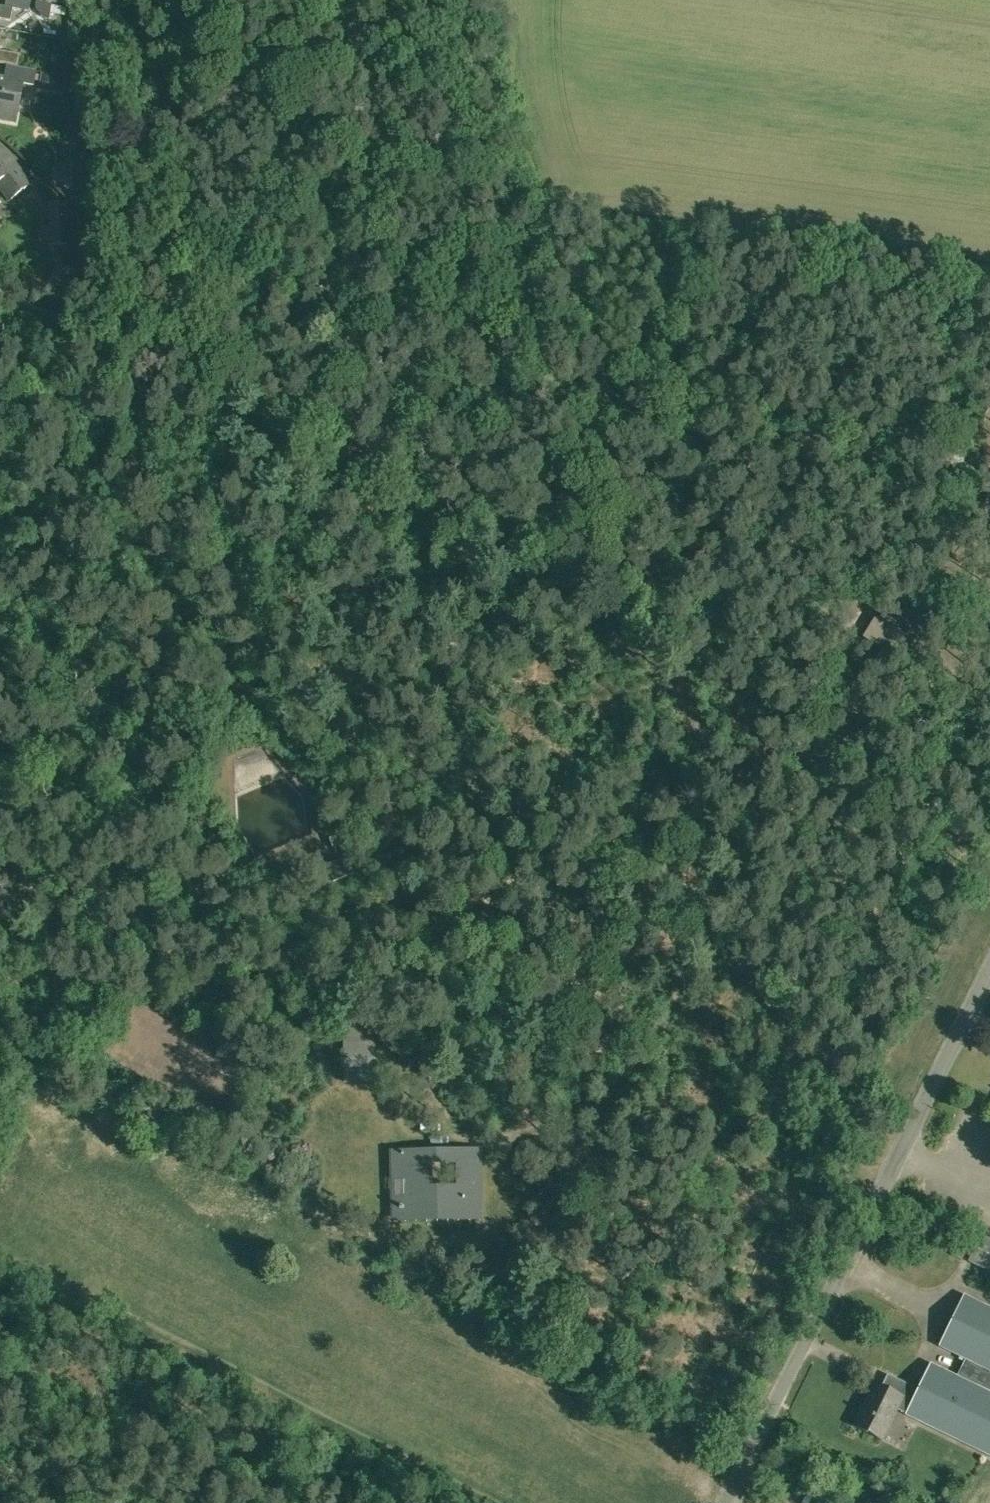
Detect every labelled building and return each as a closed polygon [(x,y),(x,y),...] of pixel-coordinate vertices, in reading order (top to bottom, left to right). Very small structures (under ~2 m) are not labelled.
[(11,7),(28,10),(30,0),(6,0),(5,6),(11,7)] [(9,21),(11,8),(0,5),(0,19),(9,21)] [(65,16),(67,8),(51,5),(50,13),(65,16)] [(72,36),(78,36),(79,22),(49,21),(48,27),(26,26),(26,50),(72,52),(72,36)] [(20,53),(0,49),(0,60),(18,63),(20,53)] [(15,122),(22,84),(32,86),(35,71),(7,66),(5,80),(0,79),(0,119),(15,122)] [(38,88),(64,94),(67,77),(42,72),(38,88)] [(0,165),(0,188),(9,200),(31,184),(14,162),(4,170),(0,165)] [(47,201),(47,245),(70,245),(70,201),(47,201)] [(56,265),(51,278),(64,284),(69,271),(56,265)] [(339,834),(328,838),(331,846),(341,842),(339,834)] [(343,1026),(344,1082),(376,1082),(375,1026),(343,1026)] [(391,1186),(403,1185),(403,1202),(399,1202),(400,1215),(426,1215),(463,1214),(463,1218),(480,1218),(479,1167),(479,1148),(390,1149),(391,1159),(391,1186)] [(989,1455),(989,1306),(963,1293),(938,1346),(964,1359),(956,1375),(929,1362),(917,1388),(905,1382),(899,1394),(874,1382),(853,1425),(882,1440),(897,1408),(905,1412),(905,1413),(989,1455)]
